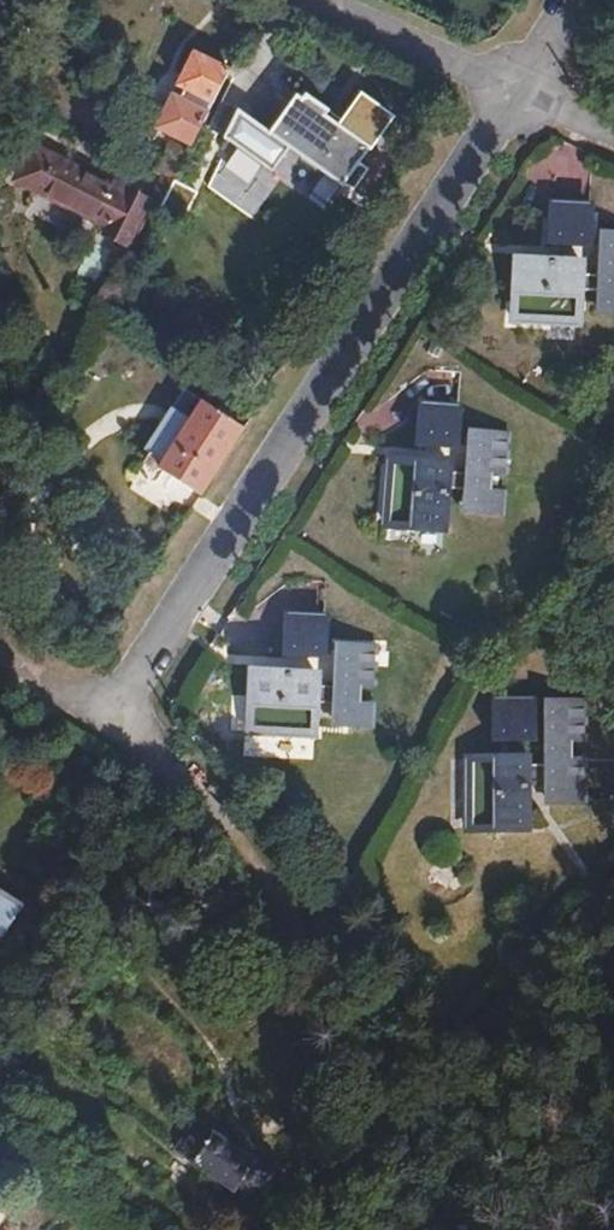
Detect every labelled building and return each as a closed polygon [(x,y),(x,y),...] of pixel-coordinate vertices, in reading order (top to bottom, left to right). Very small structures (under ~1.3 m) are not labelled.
[(191,145),(230,68),(195,52),(177,89),(183,92),(181,97),(174,95),(156,130),(191,145)] [(274,126),(345,182),(373,146),(327,110),(330,106),(309,92),(307,95),(299,90),(274,126)] [(174,179),(162,173),(150,197),(114,179),(111,185),(33,146),(17,177),(108,224),(104,230),(128,242),(147,206),(158,211),(174,179)] [(555,240),(592,242),(594,205),(557,203),(555,240)] [(581,321),(583,291),(604,292),(603,311),(613,312),(613,230),(608,229),(605,268),(585,267),(585,259),(525,254),(523,277),(519,277),(517,318),(581,321)] [(147,460),(202,495),(245,429),(204,402),(194,419),(167,461),(153,452),(147,460)] [(462,443),(464,406),(427,404),(424,441),(462,443)] [(167,461),(194,419),(174,407),(148,448),(153,452),(167,461)] [(389,522),(434,526),(434,521),(454,522),(457,495),(478,497),(477,516),(511,518),(513,498),(498,497),(499,475),(514,476),(516,439),(482,438),(479,476),(458,475),(459,465),(394,461),(389,522)] [(324,654),(327,617),(292,614),(289,651),(324,654)] [(251,731),(313,735),(316,701),(339,703),(338,724),(372,726),(374,706),(360,704),(362,683),(376,683),(378,648),(343,645),(340,685),(319,684),(319,676),(260,671),(258,695),(254,695),(251,731)] [(501,700),(501,736),(537,736),(538,700),(501,700)] [(471,763),(471,828),(514,827),(514,822),(534,822),(535,791),(557,791),(557,807),(591,806),(590,763),(575,763),(575,744),(591,743),(591,706),(556,706),(556,767),(536,768),(536,763),(471,763)] [(17,909),(0,898),(0,935),(17,909)] [(222,1179),(260,1203),(281,1171),(257,1156),(260,1150),(231,1132),(225,1141),(211,1132),(208,1137),(191,1126),(175,1150),(208,1171),(203,1179),(217,1187),(222,1179)]
